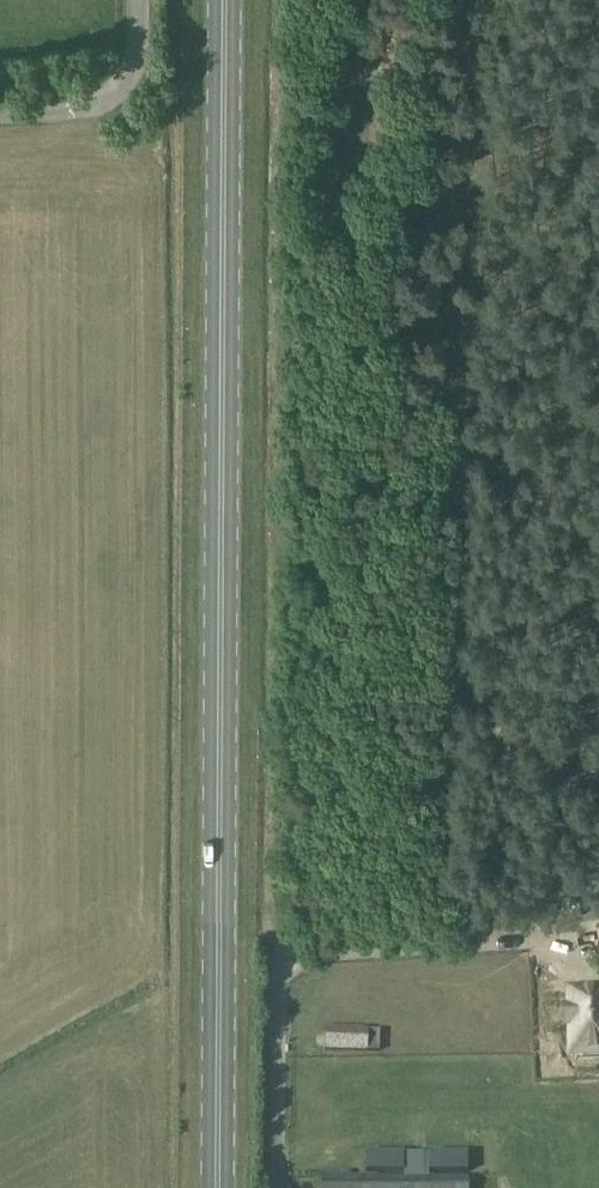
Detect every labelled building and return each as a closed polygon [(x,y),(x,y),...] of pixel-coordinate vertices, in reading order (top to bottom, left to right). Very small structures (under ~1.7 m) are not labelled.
[(570,992),(573,1053),(598,1052),(598,991),(570,992)] [(366,1052),(368,1029),(327,1028),(327,1051),(366,1052)] [(323,1173),(322,1187),(468,1187),(468,1178),(439,1177),(351,1177),(351,1173),(323,1173)]
